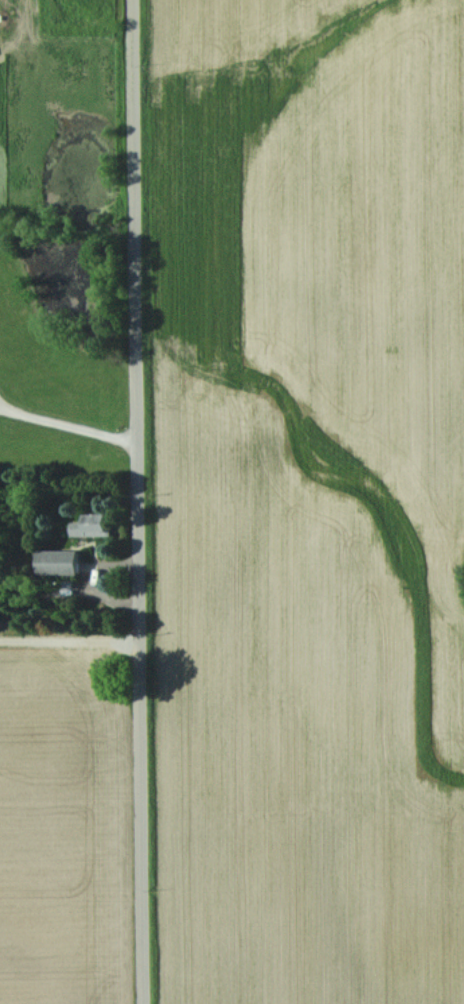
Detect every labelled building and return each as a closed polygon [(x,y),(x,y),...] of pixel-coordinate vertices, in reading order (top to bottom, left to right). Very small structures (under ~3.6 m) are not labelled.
[(72,535),(112,535),(112,514),(85,513),(85,521),(72,520),(72,535)] [(80,574),(80,550),(40,550),(39,574),(80,574)]
